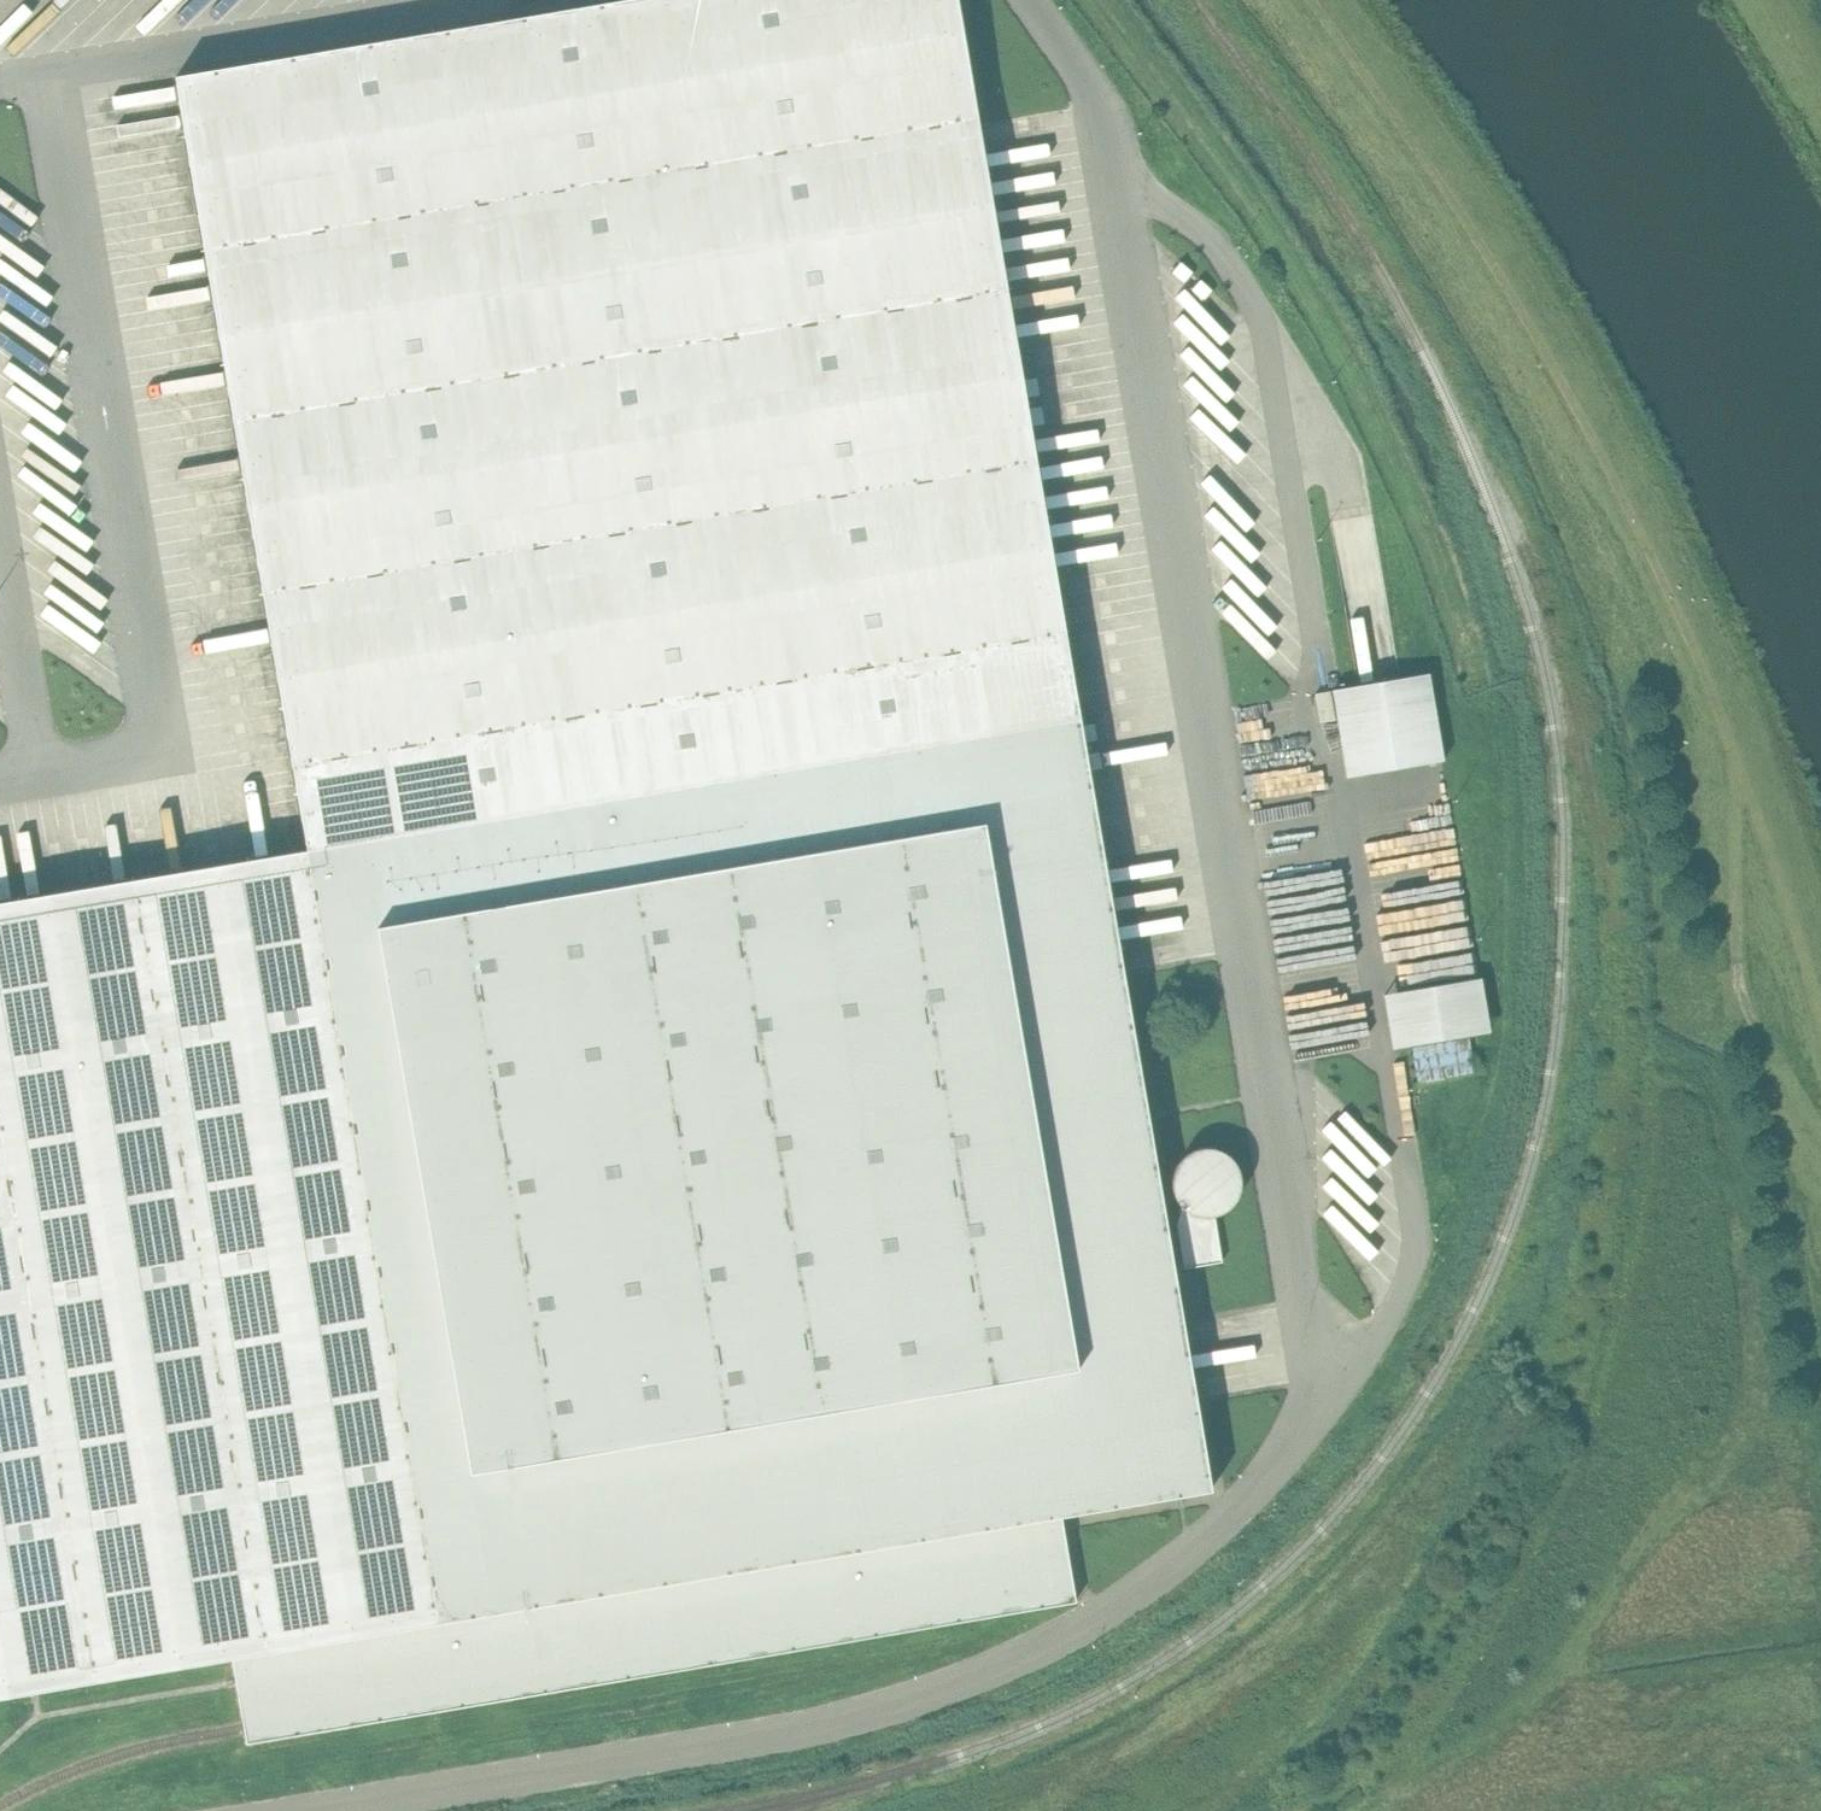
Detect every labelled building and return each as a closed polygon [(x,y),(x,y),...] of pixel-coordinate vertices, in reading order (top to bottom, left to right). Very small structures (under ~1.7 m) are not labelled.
[(307,850),(1079,718),(956,0),(629,0),(175,77),(307,850)] [(1211,1490),(1079,718),(307,850),(439,1622),(232,1657),(244,1728),(247,1743),(1076,1601),(1061,1516),(1211,1490)] [(0,902),(0,1697),(232,1657),(439,1622),(307,850),(0,902)] [(1239,1191),(1240,1182),(1239,1174),(1236,1166),(1231,1159),(1225,1154),(1218,1150),(1210,1148),(1201,1148),(1193,1150),(1186,1154),(1180,1159),(1175,1166),(1172,1174),(1171,1182),(1172,1188),(1173,1194),(1176,1200),(1180,1205),(1184,1209),(1177,1222),(1184,1267),(1222,1261),(1214,1215),(1223,1212),(1230,1207),(1235,1199),(1239,1191)]
